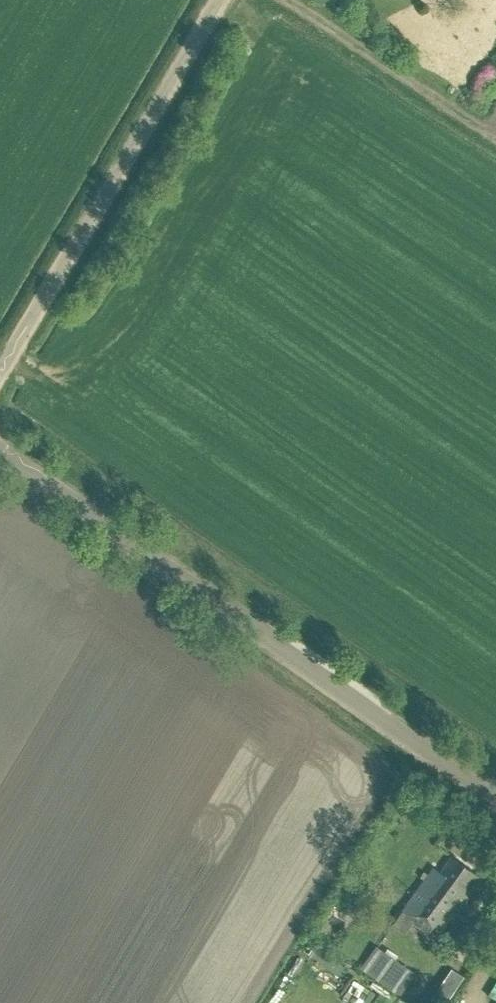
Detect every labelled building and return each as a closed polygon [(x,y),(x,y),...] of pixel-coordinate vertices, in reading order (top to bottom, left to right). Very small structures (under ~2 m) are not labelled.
[(450,914),(448,912),(454,902),(461,908),(483,878),(453,856),(442,872),(435,867),(402,913),(415,922),(434,936),(450,914)] [(452,943),(474,958),(487,939),(465,924),(452,943)] [(362,967),(402,995),(416,976),(375,948),(362,967)] [(330,981),(365,1002),(374,1002),(386,985),(345,958),(330,981)] [(432,999),(438,1002),(446,1002),(454,991),(442,983),(432,999)]
